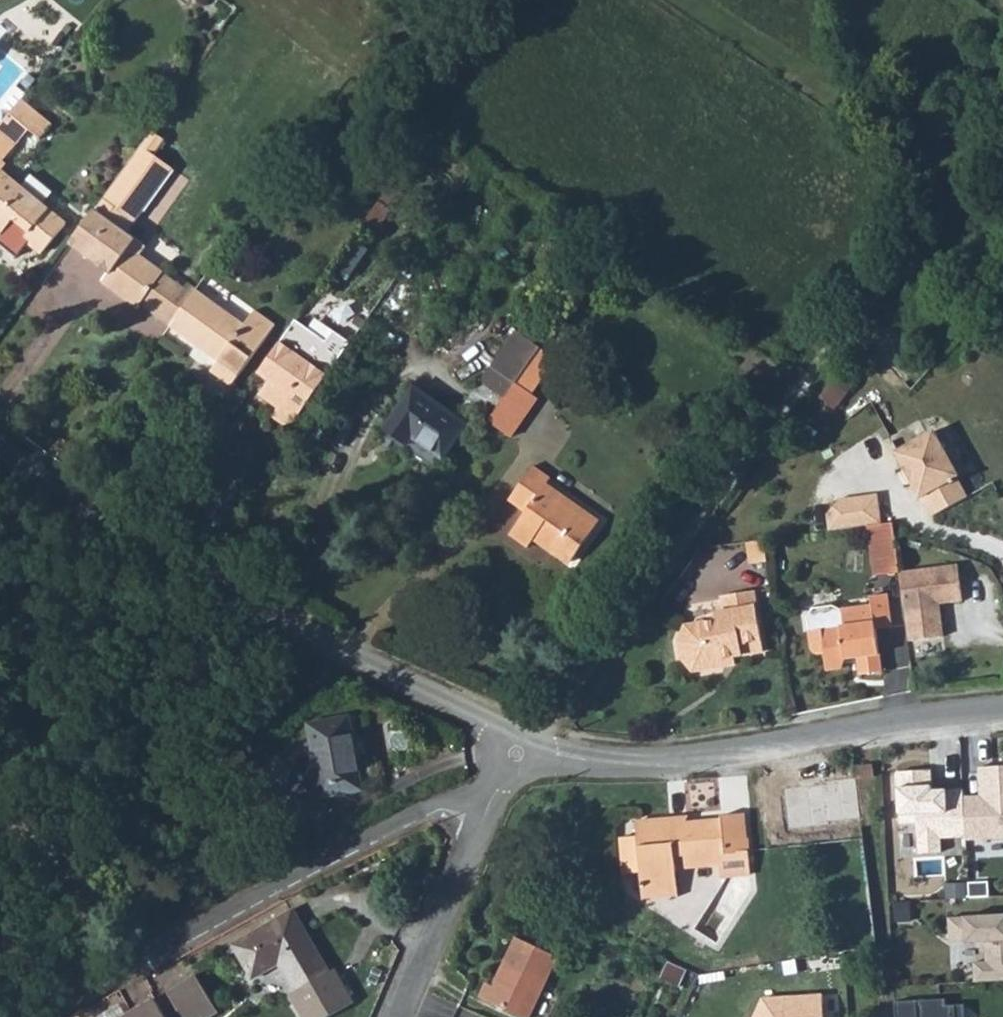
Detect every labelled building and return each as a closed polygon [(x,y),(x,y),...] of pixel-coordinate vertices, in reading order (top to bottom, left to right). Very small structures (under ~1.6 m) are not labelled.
[(11,141),(15,144),(28,129),(40,138),(51,125),(21,99),(0,126),(0,155),(11,141)] [(70,248),(111,278),(104,287),(143,314),(146,311),(169,328),(193,295),(145,260),(151,253),(127,235),(143,214),(139,211),(171,168),(152,154),(159,144),(149,136),(70,248)] [(143,214),(127,235),(131,238),(179,173),(171,168),(139,211),(143,214)] [(1,236),(8,227),(13,221),(28,234),(24,239),(42,255),(66,224),(0,170),(0,235),(1,236)] [(360,230),(373,239),(392,214),(378,205),(360,230)] [(8,227),(24,239),(28,234),(13,221),(8,227)] [(169,328),(189,341),(190,339),(220,360),(211,371),(230,385),(275,326),(255,311),(245,325),(196,291),(193,295),(169,328)] [(311,331),(296,320),(280,343),(269,358),(282,367),(295,349),(297,350),(311,331)] [(273,417),(290,429),(327,377),(351,343),(334,332),(327,342),(311,331),(297,350),(295,349),(282,367),(262,396),(279,409),(273,417)] [(489,421),(539,350),(514,334),(466,405),(489,421)] [(489,421),(510,437),(561,365),(539,350),(489,421)] [(385,430),(407,446),(413,439),(442,459),(466,424),(414,388),(385,430)] [(921,418),(895,433),(903,448),(929,434),(921,418)] [(961,476),(936,430),(929,434),(903,448),(897,452),(908,472),(912,470),(918,480),(914,483),(922,498),(924,496),(935,516),(970,497),(959,477),(961,476)] [(529,548),(538,535),(550,543),(552,542),(557,546),(554,551),(571,563),(596,527),(543,488),(549,479),(533,467),(509,500),(526,513),(510,534),(529,548)] [(912,470),(908,472),(914,483),(918,480),(912,470)] [(828,533),(867,526),(883,524),(877,495),(841,497),(826,516),(828,533)] [(875,577),(900,571),(893,523),(883,524),(867,526),(875,577)] [(751,542),(754,563),(771,561),(768,540),(751,542)] [(907,626),(909,640),(944,635),(940,602),(963,599),(958,563),(900,571),(907,626)] [(730,658),(738,657),(766,653),(758,590),(728,594),(730,610),(718,612),(719,618),(690,622),(683,634),(685,655),(696,669),(730,665),(730,658)] [(812,632),(814,648),(820,655),(825,655),(828,670),(843,668),(849,660),(861,659),(863,675),(884,673),(879,630),(894,627),(891,595),(858,599),(859,609),(830,612),(832,630),(812,632)] [(320,720),(335,793),(371,786),(356,713),(320,720)] [(960,799),(963,840),(963,843),(1002,841),(1002,769),(976,770),(978,798),(960,799)] [(928,774),(895,775),(898,825),(914,825),(916,856),(939,855),(938,841),(963,840),(960,799),(960,792),(942,793),(942,799),(929,800),(928,774)] [(849,777),(850,787),(862,786),(861,776),(849,777)] [(620,864),(635,863),(635,867),(637,893),(672,890),(669,853),(680,852),(681,865),(713,862),(714,879),(744,876),(740,829),(737,829),(735,804),(713,806),(713,810),(682,813),(681,810),(630,816),(632,834),(617,835),(620,864)] [(985,878),(965,879),(966,899),(986,898),(985,878)] [(256,969),(280,957),(296,987),(291,989),(305,1016),(319,1016),(355,999),(337,966),(333,968),(300,904),(238,934),(256,969)] [(947,919),(948,941),(983,938),(985,963),(971,963),(972,983),(1002,981),(1002,915),(947,919)] [(479,993),(526,1016),(555,953),(515,933),(491,982),(486,979),(479,993)] [(175,1016),(204,1016),(210,1012),(185,975),(159,993),(175,1016)] [(146,1001),(156,1016),(175,1016),(159,993),(146,1001)] [(821,995),(761,997),(753,1016),(822,1016),(821,995)] [(893,1002),(893,1016),(963,1016),(962,1004),(943,1005),(943,998),(893,1002)] [(123,1016),(156,1016),(146,1001),(123,1016)]
